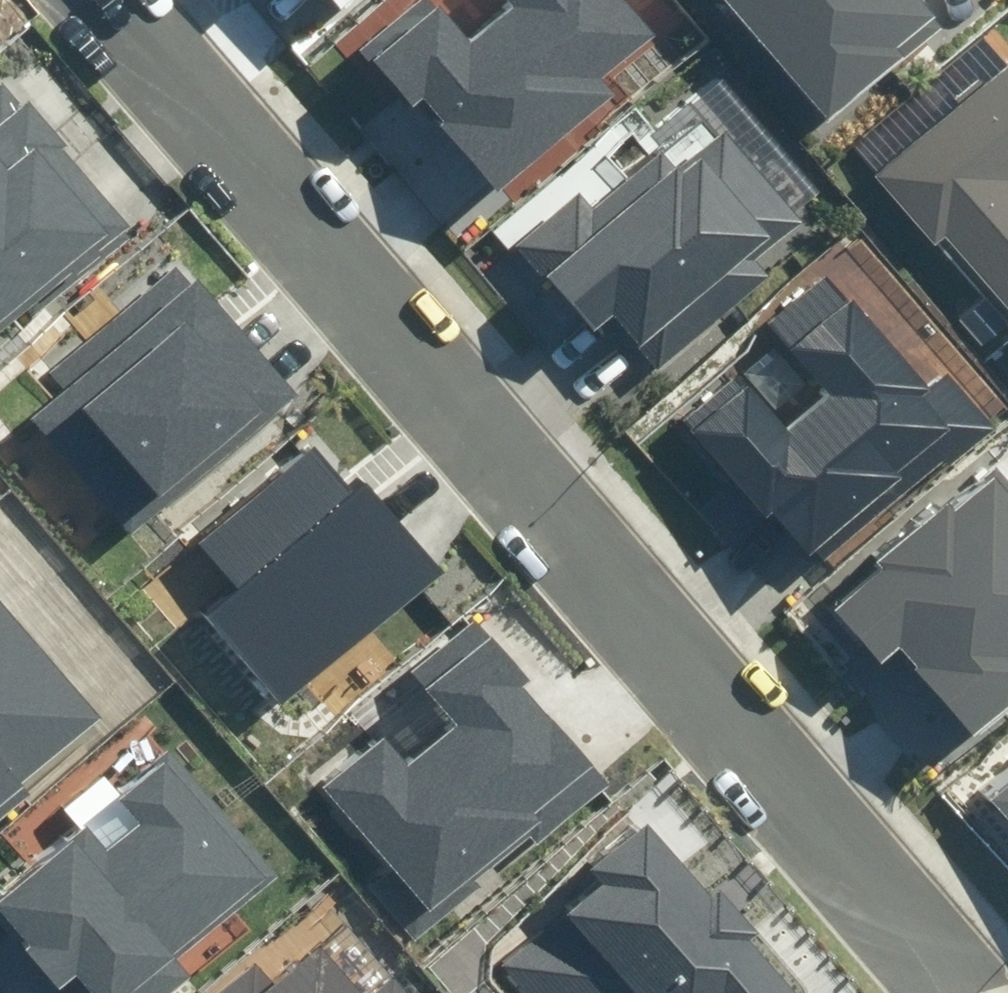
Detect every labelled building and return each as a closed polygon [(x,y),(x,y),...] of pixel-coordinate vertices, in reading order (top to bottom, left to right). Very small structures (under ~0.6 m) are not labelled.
[(487,179),(605,78),(589,59),(635,21),(617,0),(480,0),(455,21),(438,0),(418,0),(369,42),(487,179)] [(816,102),(891,38),(880,26),(910,0),(728,0),(816,102)] [(1002,48),(868,164),(927,230),(937,222),(1007,303),(1007,54),(1002,48)] [(111,192),(0,68),(0,291),(111,192)] [(572,180),(514,230),(584,312),(599,299),(637,342),(795,207),(715,113),(669,153),(655,136),(586,196),(572,180)] [(13,396),(122,518),(286,373),(176,250),(13,396)] [(796,545),(881,473),(897,491),(985,416),(934,356),(916,372),(837,280),(682,413),(796,545)] [(200,602),(277,688),(434,549),(356,463),(342,475),(305,434),(196,531),(233,573),(200,602)] [(826,594),(870,645),(885,632),(959,717),(1007,676),(1007,483),(986,457),(826,594)] [(92,702),(0,600),(0,784),(92,702)] [(378,876),(418,920),(478,867),(467,855),(593,743),(479,616),(417,671),(447,704),(401,744),(372,712),(309,768),(394,863),(378,876)] [(270,862),(156,735),(111,775),(133,800),(97,832),(75,808),(0,874),(0,900),(83,992),(123,992),(270,862)] [(985,785),(1007,811),(1007,766),(985,785)] [(529,992),(694,992),(699,989),(703,992),(780,992),(795,980),(642,809),(586,858),(598,871),(499,959),(529,992)] [(381,962),(356,985),(306,930),(266,966),(256,955),(213,992),(409,992),(381,962)]
